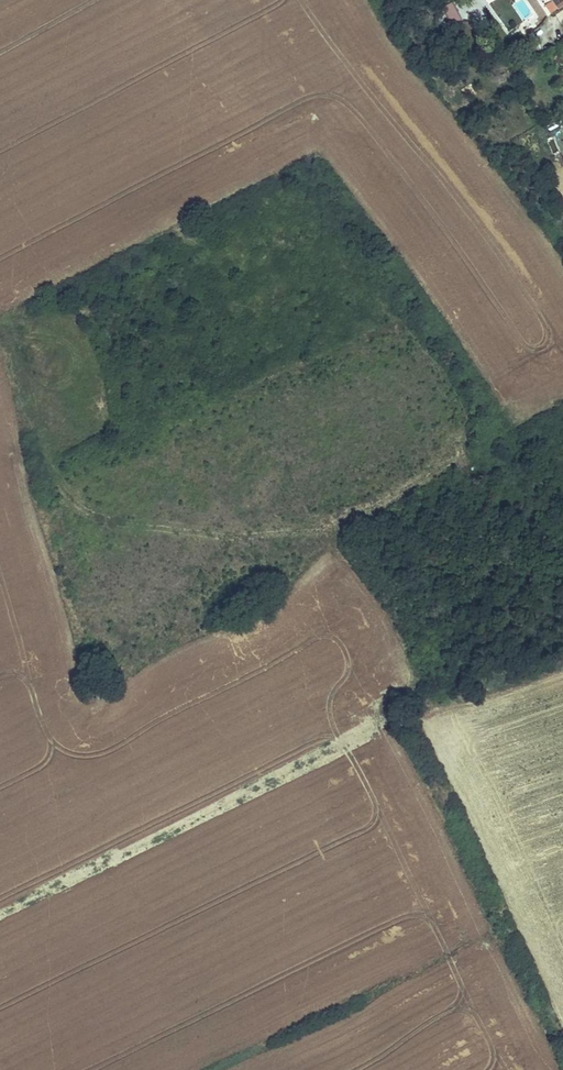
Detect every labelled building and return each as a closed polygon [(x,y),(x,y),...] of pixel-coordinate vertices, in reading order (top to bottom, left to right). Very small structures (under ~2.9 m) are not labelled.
[(544,5),(551,13),(557,9),(558,9),(562,5),(562,0),(551,0),(544,5)] [(504,54),(509,51),(504,45),(500,48),(504,54)] [(550,154),(558,152),(555,139),(547,141),(550,154)]
